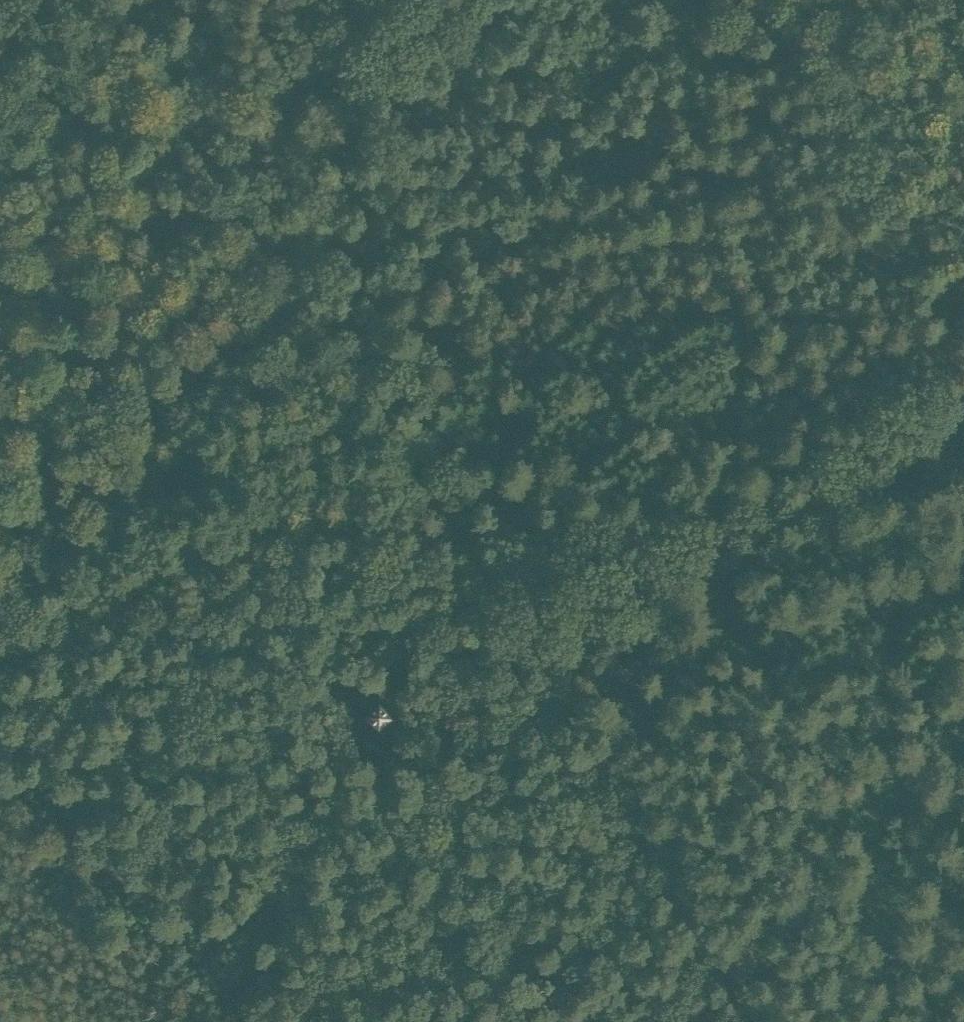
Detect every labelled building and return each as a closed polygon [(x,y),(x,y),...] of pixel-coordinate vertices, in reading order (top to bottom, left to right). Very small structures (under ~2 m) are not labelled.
[(378,704),(364,718),(379,732),(393,718),(378,704)]
